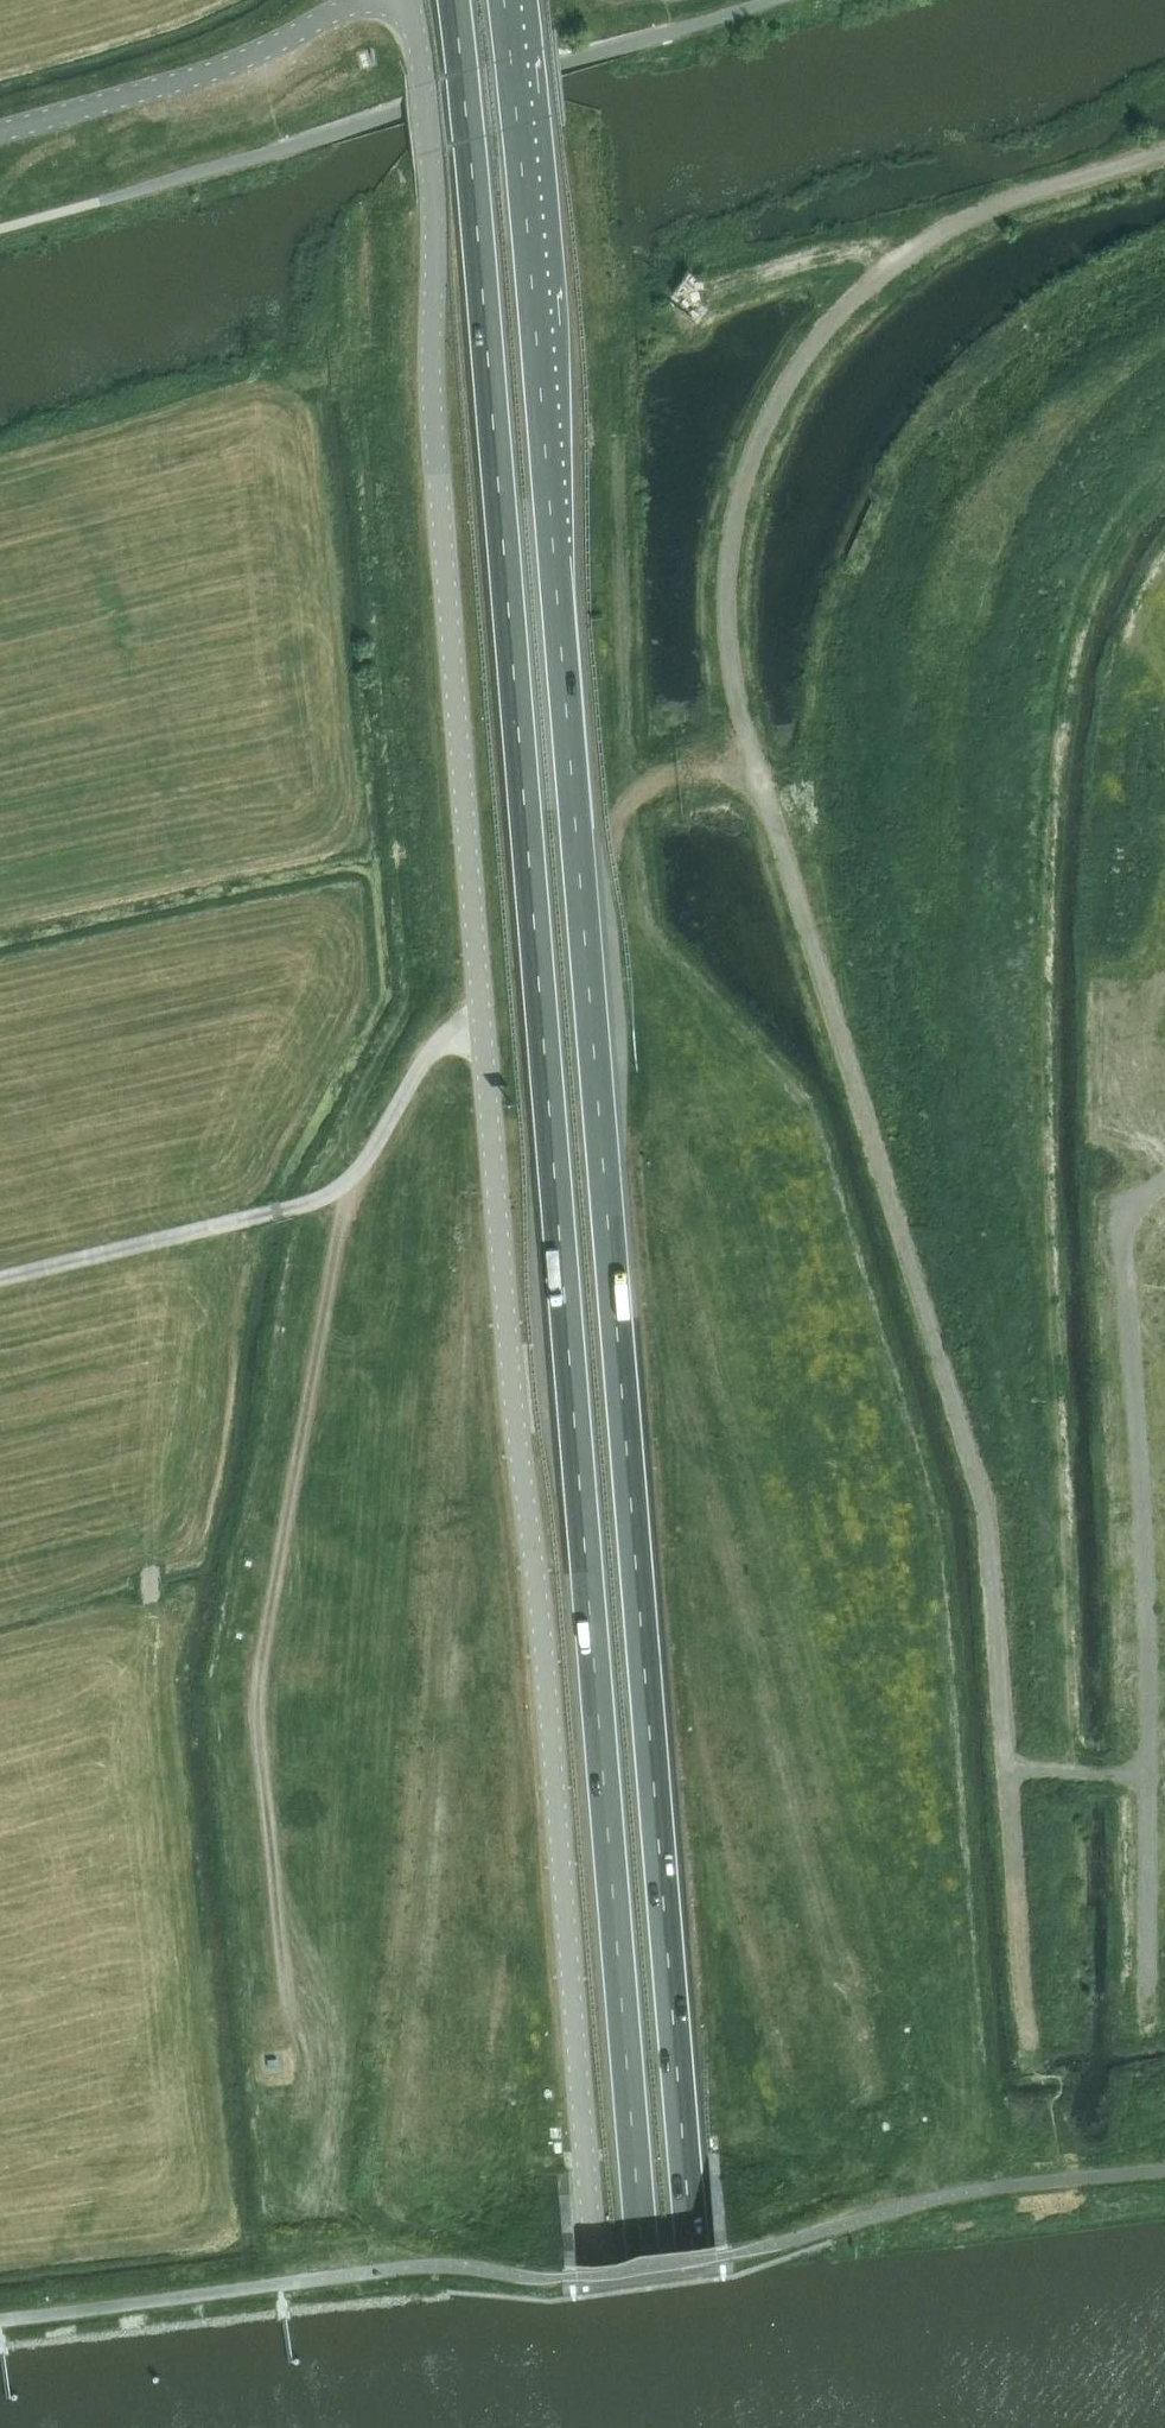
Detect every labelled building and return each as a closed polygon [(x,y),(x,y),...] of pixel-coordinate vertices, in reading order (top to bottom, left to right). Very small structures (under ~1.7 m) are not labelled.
[(278,2058),(268,2059),(269,2068),(279,2067),(278,2058)]
